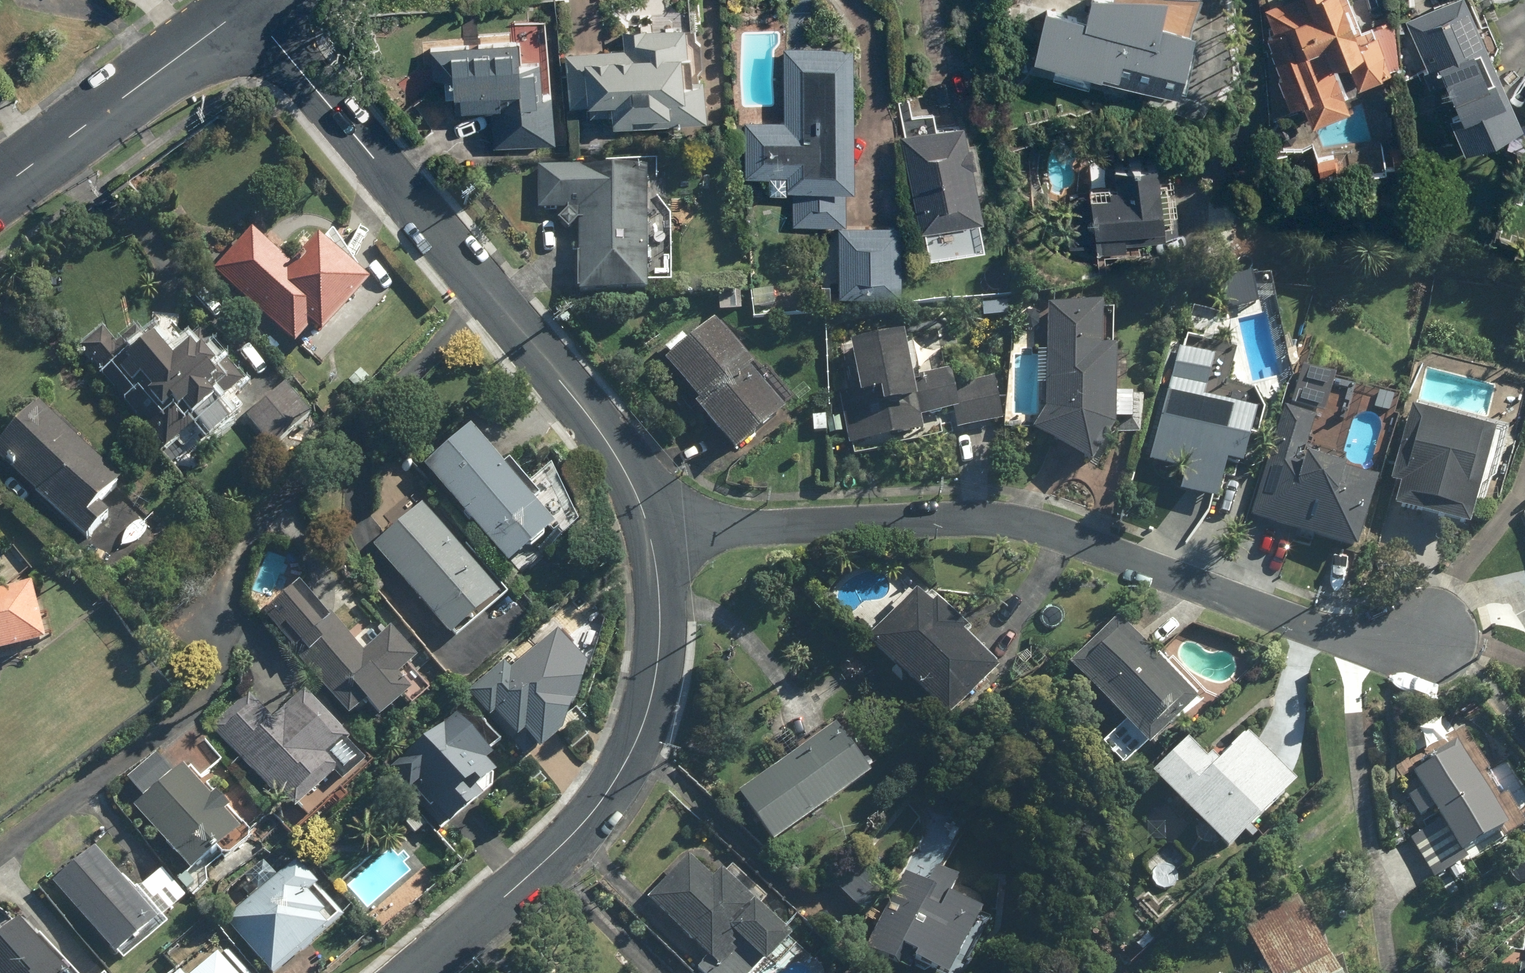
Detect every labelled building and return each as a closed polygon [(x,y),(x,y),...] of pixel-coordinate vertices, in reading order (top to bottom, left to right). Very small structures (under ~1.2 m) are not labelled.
[(1089,6),(1087,15),(1046,5),(1034,55),(1054,59),(1050,72),(1091,82),(1095,69),(1181,90),(1197,27),(1163,19),(1165,13),(1164,13),(1167,0),(1090,0),(1089,6)] [(1291,105),(1304,100),(1312,122),(1351,108),(1335,61),(1346,57),(1356,86),(1392,73),(1377,31),(1359,37),(1346,0),(1282,0),(1264,6),(1273,31),(1266,34),(1291,105)] [(1406,19),(1427,67),(1421,69),(1429,87),(1447,79),(1460,109),(1449,114),(1466,151),(1523,125),(1467,0),(1449,0),(1406,19)] [(624,46),(565,51),(570,106),(590,105),(591,115),(612,113),(613,122),(628,121),(629,124),(708,117),(704,74),(692,75),(687,24),(623,30),(624,46)] [(491,109),(494,146),(557,141),(548,39),(425,49),(427,77),(445,76),(446,96),(456,95),(458,112),(491,109)] [(855,188),(854,44),(785,45),(785,120),(746,120),(746,172),(786,172),(786,189),(793,189),(794,225),(847,224),(847,188),(855,188)] [(985,217),(965,121),(937,126),(930,94),(894,102),(921,230),(925,229),(928,248),(974,238),(970,220),(985,217)] [(1167,222),(1159,157),(1109,163),(1111,183),(1090,185),(1091,191),(1065,195),(1071,246),(1096,243),(1097,251),(1129,247),(1127,227),(1167,222)] [(569,233),(577,224),(578,295),(649,295),(648,169),(582,170),(582,167),(538,168),(539,212),(567,212),(558,221),(569,233)] [(903,226),(839,226),(840,294),(904,294),(903,226)] [(311,329),(321,338),(370,283),(317,237),(291,266),(251,229),(211,273),(294,347),(311,329)] [(1103,308),(1048,307),(1047,409),(1033,432),(1093,469),(1112,438),(1142,438),(1143,399),(1117,399),(1118,350),(1103,350),(1103,308)] [(694,409),(736,459),(788,416),(753,374),(757,371),(717,323),(665,366),(698,405),(694,409)] [(102,330),(80,348),(165,450),(198,424),(209,438),(230,421),(218,407),(244,386),(200,333),(169,358),(153,339),(148,343),(136,329),(116,346),(102,330)] [(839,395),(848,446),(923,432),(921,420),(953,413),(957,431),(1004,423),(995,377),(954,385),(952,371),(913,378),(905,336),(851,346),(859,391),(839,395)] [(1215,361),(1179,351),(1148,464),(1185,474),(1180,493),(1219,503),(1229,467),(1243,471),(1258,416),(1204,401),(1215,361)] [(245,415),(273,448),(312,416),(285,382),(245,415)] [(0,441),(0,460),(72,530),(74,528),(86,540),(110,516),(98,504),(120,481),(39,402),(0,441)] [(1287,407),(1251,519),(1358,553),(1381,481),(1343,469),(1346,460),(1309,449),(1319,417),(1287,407)] [(1497,440),(1411,414),(1389,486),(1401,489),(1395,510),(1468,532),(1497,440)] [(422,468),(506,568),(554,528),(533,504),(539,498),(509,462),(502,467),(470,429),(422,468)] [(372,545),(450,638),(499,596),(421,504),(372,545)] [(299,583),(262,614),(290,647),(288,648),(348,719),(365,705),(379,721),(412,693),(398,678),(418,661),(390,629),(363,652),(329,611),(326,614),(299,583)] [(46,643),(31,584),(0,592),(0,654),(46,643)] [(915,588),(864,640),(947,722),(999,670),(963,635),(968,630),(937,599),(932,604),(915,588)] [(1113,619),(1067,665),(1126,723),(1101,747),(1123,768),(1147,744),(1152,749),(1198,702),(1113,619)] [(467,689),(491,719),(493,722),(494,723),(524,759),(536,749),(540,754),(561,736),(570,706),(576,704),(587,665),(585,662),(557,630),(511,668),(505,660),(467,689)] [(349,741),(304,690),(271,718),(249,694),(211,727),(290,817),(335,778),(341,786),(366,764),(347,742),(349,741)] [(493,789),(493,777),(497,774),(487,762),(493,757),(457,713),(390,768),(436,824),(437,823),(444,831),(493,789)] [(835,726),(736,793),(771,845),(871,779),(835,726)] [(1151,776),(1227,851),(1296,785),(1246,735),(1219,762),(1212,755),(1207,760),(1187,740),(1151,776)] [(1428,764),(1413,772),(1422,789),(1407,797),(1418,817),(1433,810),(1439,821),(1410,838),(1433,879),(1469,859),(1464,850),(1507,827),(1460,747),(1456,740),(1424,757),(1428,764)] [(143,798),(133,807),(190,874),(240,832),(224,814),(230,809),(216,791),(209,796),(183,765),(173,773),(156,754),(127,779),(143,798)] [(95,846),(51,883),(116,958),(118,956),(123,963),(169,924),(163,917),(185,898),(160,868),(135,889),(123,875),(121,877),(95,846)] [(707,958),(697,968),(701,972),(753,972),(735,955),(738,953),(732,947),(735,944),(731,940),(735,936),(765,966),(791,940),(721,871),(712,880),(688,856),(646,898),(707,958)] [(268,972),(276,972),(329,929),(320,919),(325,915),(308,895),(318,886),(297,861),(225,921),(268,972)] [(981,913),(948,896),(957,879),(934,867),(926,883),(905,873),(871,941),(938,972),(952,972),(981,913)] [(1270,972),(1339,972),(1299,895),(1244,922),(1270,972)] [(20,919),(0,936),(0,972),(74,972),(38,933),(35,936),(20,919)] [(217,954),(195,972),(233,972),(217,954)] [(1518,964),(1516,972),(1524,972),(1524,965),(1518,964)]
